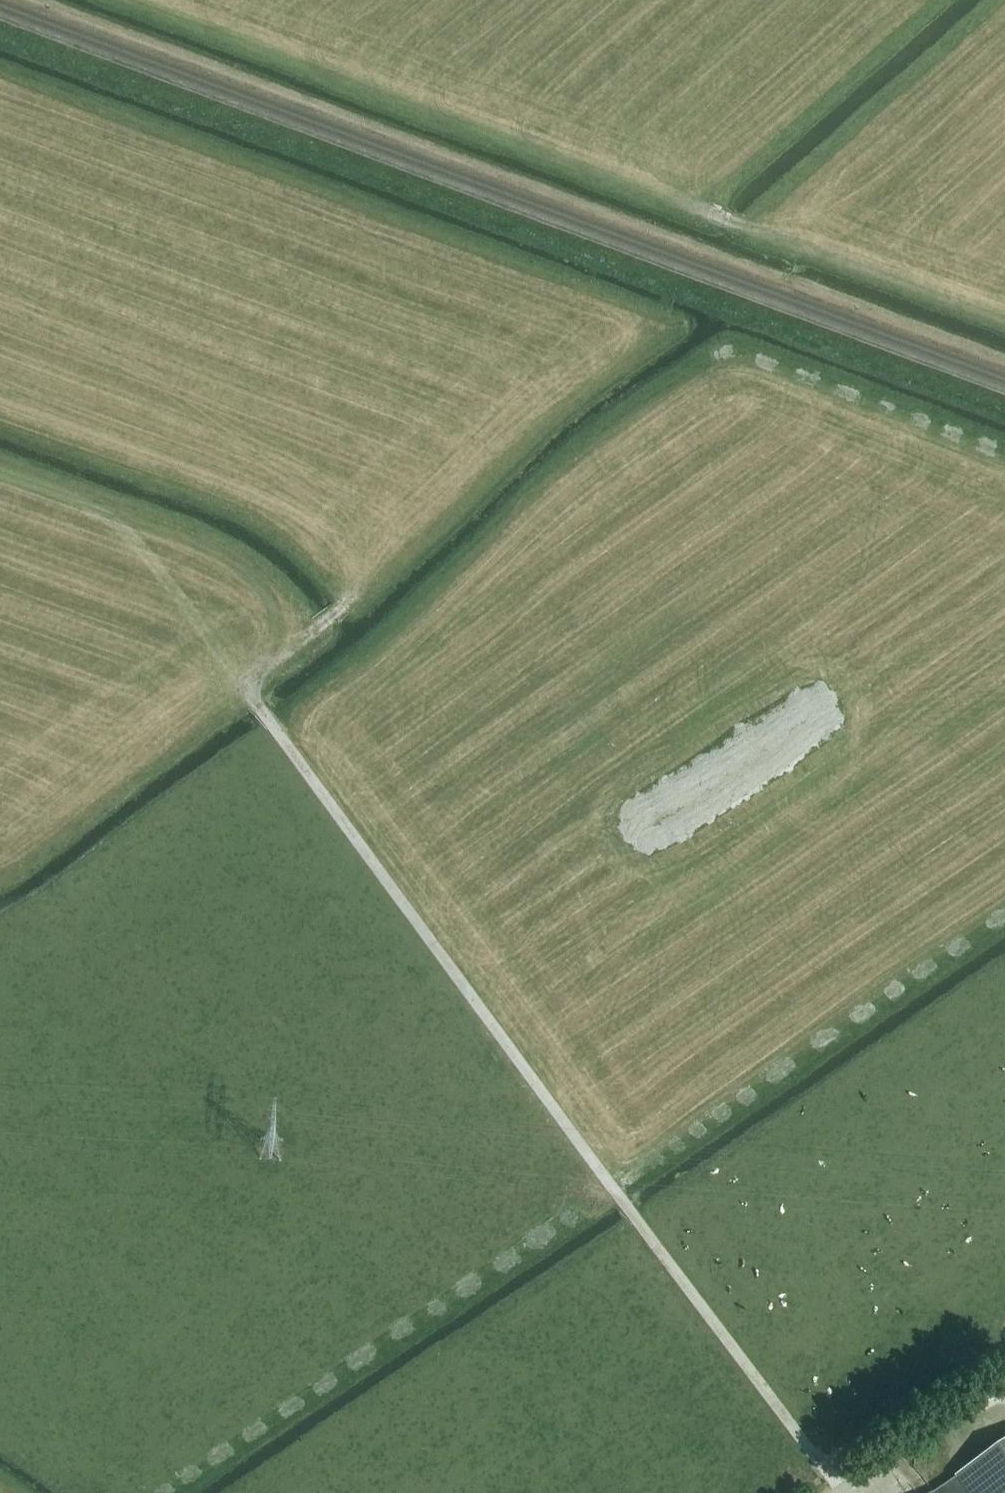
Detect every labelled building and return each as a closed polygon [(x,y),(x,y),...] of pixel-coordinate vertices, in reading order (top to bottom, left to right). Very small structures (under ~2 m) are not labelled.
[(955,1478),(956,1479),(940,1490),(942,1492),(1004,1492),(1004,1444),(955,1478)]
